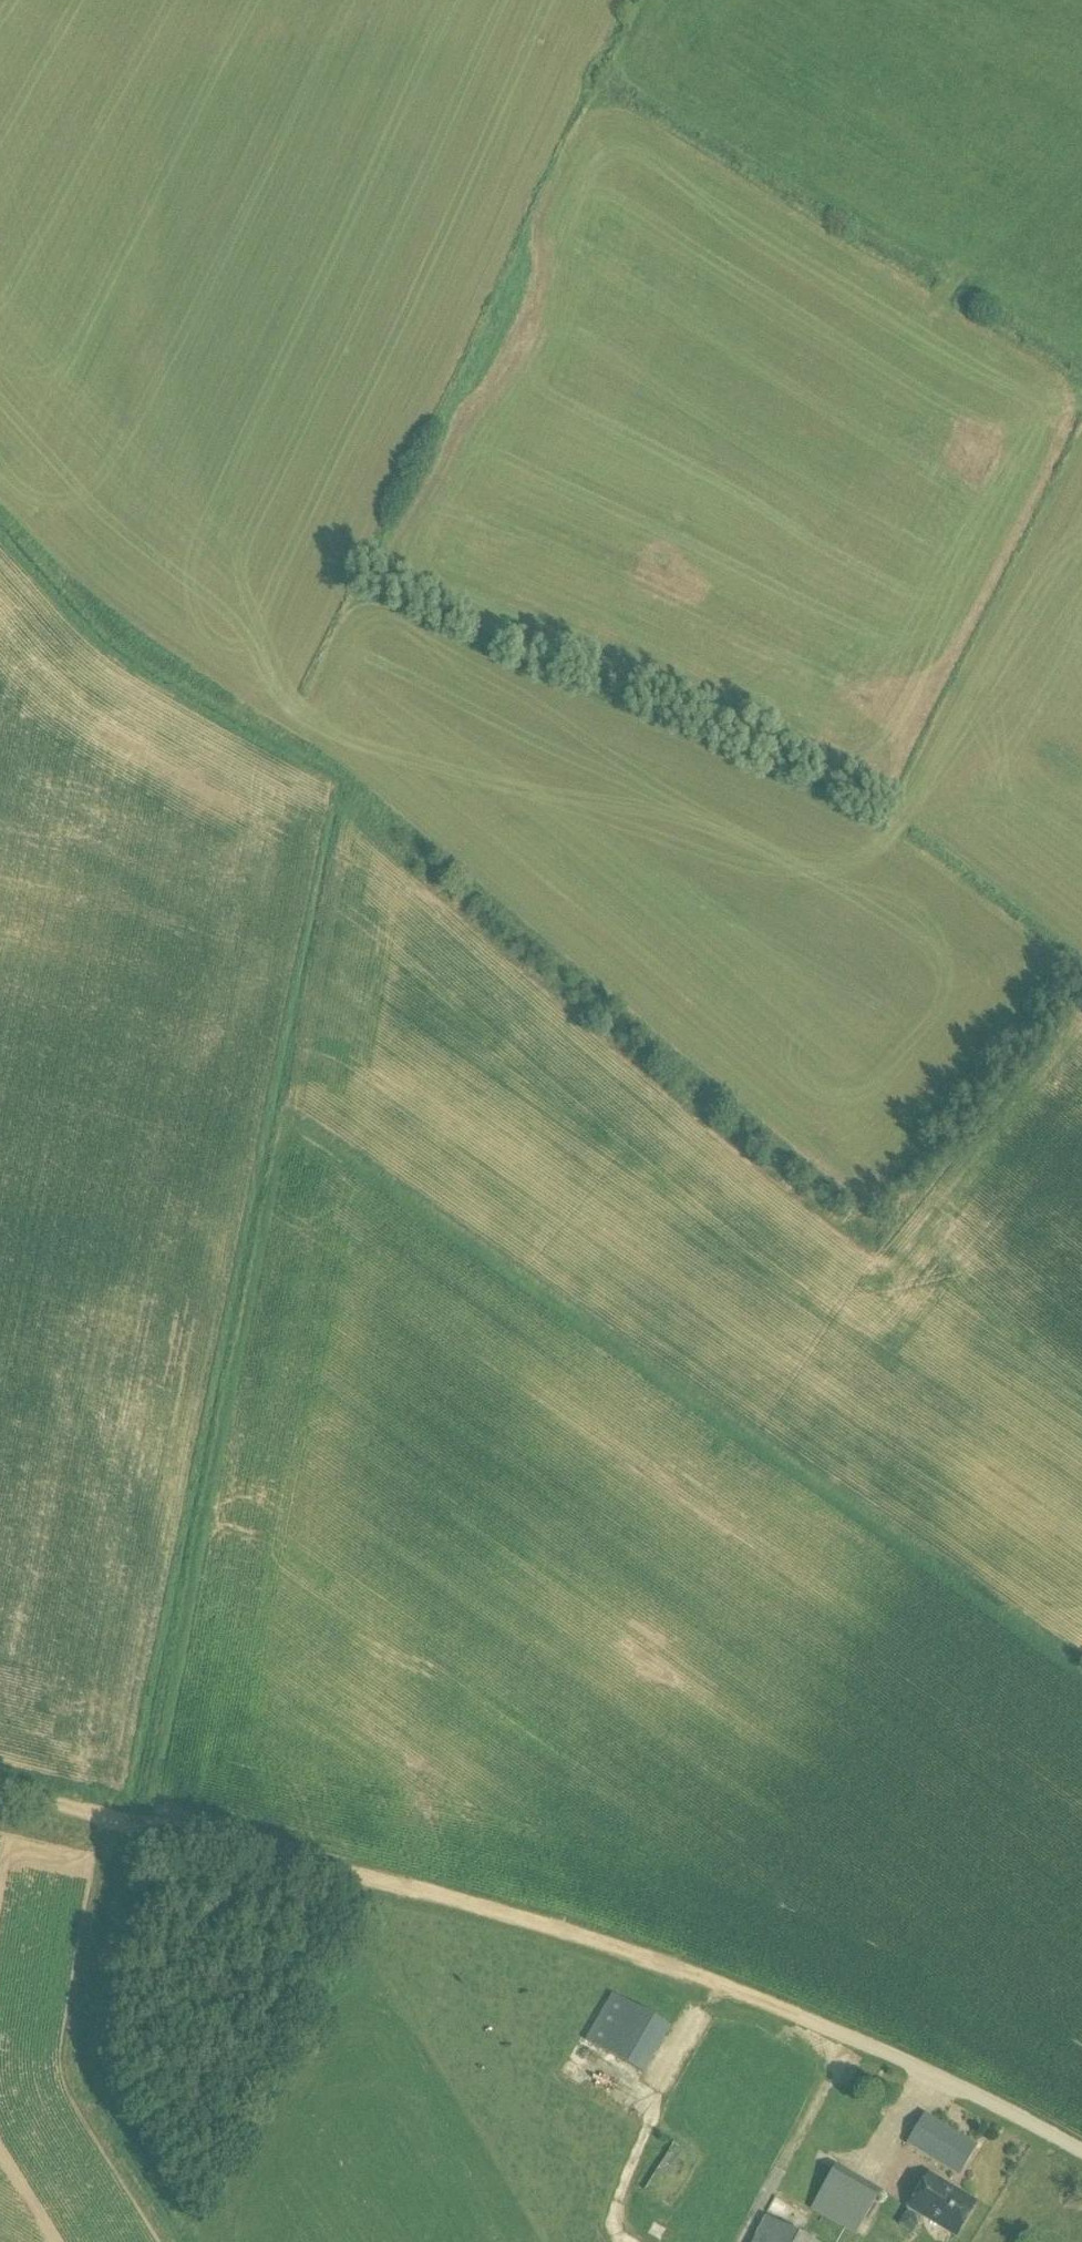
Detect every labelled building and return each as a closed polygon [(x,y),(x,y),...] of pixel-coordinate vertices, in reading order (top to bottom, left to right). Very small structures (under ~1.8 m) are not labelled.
[(646,2076),(672,2028),(612,1993),(585,2040),(646,2076)] [(960,2177),(978,2145),(925,2113),(906,2145),(960,2177)] [(653,2185),(676,2202),(708,2157),(685,2140),(653,2185)] [(856,2236),(881,2190),(836,2165),(811,2210),(856,2236)] [(957,2236),(976,2204),(929,2175),(909,2207),(957,2236)] [(766,2216),(752,2241),(814,2241),(766,2216)]
